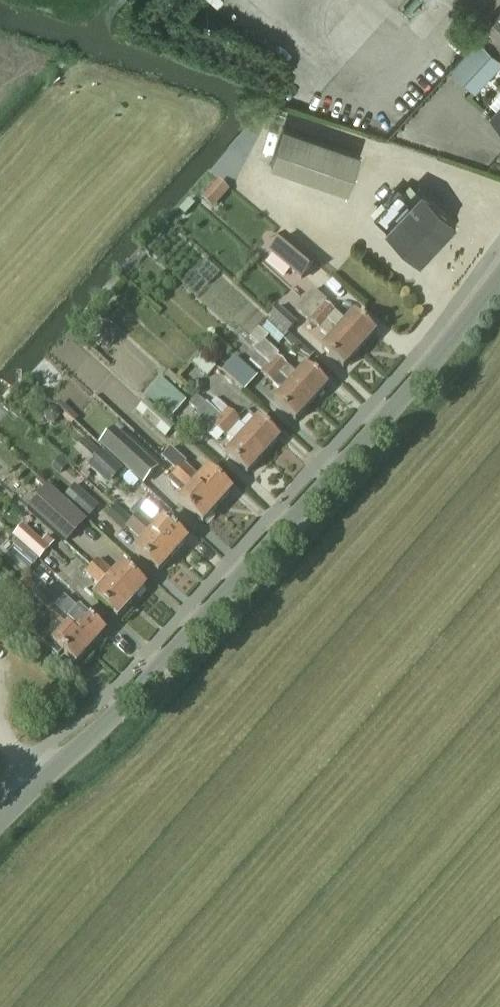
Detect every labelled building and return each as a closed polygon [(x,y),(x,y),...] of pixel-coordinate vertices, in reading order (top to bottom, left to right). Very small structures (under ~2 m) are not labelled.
[(380,73),(419,31),(385,0),(372,0),(339,36),(380,73)] [(492,21),(487,27),(493,32),(484,41),(479,36),(451,66),(476,89),(499,63),(499,28),(492,21)] [(491,115),(499,123),(499,105),(491,115)] [(347,191),(360,153),(284,127),(271,165),(347,191)] [(218,182),(209,191),(217,198),(225,189),(218,182)] [(399,190),(374,216),(420,259),(456,221),(421,189),(410,201),(399,190)] [(189,211),(183,205),(179,209),(186,215),(189,211)] [(317,261),(307,252),(284,234),(268,254),(301,281),(317,261)] [(299,297),(311,287),(304,278),(291,288),(299,297)] [(304,299),(359,350),(375,332),(353,313),(345,322),(324,302),(325,301),(312,289),(304,299)] [(101,293),(94,302),(99,306),(106,298),(101,293)] [(343,367),(359,350),(304,299),(295,308),(308,321),(309,320),(320,330),(327,336),(328,335),(331,337),(322,348),(343,367)] [(268,317),(287,335),(297,324),(278,306),(268,317)] [(110,325),(100,335),(110,345),(121,335),(110,325)] [(256,354),(267,365),(269,363),(311,403),(327,385),(322,381),(330,372),(313,357),(297,375),(277,358),(279,356),(263,341),(253,352),(256,354)] [(256,354),(249,362),(261,373),(267,365),(256,354)] [(202,355),(193,364),(208,378),(216,369),(202,355)] [(222,370),(245,391),(258,378),(234,357),(222,370)] [(269,363),(267,365),(261,373),(260,373),(279,390),(281,388),(283,391),(273,401),(295,420),(311,403),(269,363)] [(169,371),(165,375),(181,389),(184,385),(169,371)] [(196,380),(194,383),(194,391),(196,393),(200,393),(202,390),(202,383),(200,380),(196,380)] [(147,396),(171,419),(185,403),(161,381),(147,396)] [(197,396),(188,405),(197,413),(194,416),(211,430),(214,427),(226,437),(228,435),(234,429),(221,417),(221,418),(208,406),(206,403),(197,396)] [(215,399),(208,406),(221,418),(221,417),(234,429),(239,422),(240,422),(228,410),(215,399)] [(135,411),(166,438),(176,427),(146,400),(135,411)] [(49,409),(44,415),(46,422),(54,424),(59,418),(56,411),(49,409)] [(239,422),(234,429),(242,436),(263,456),(279,438),(257,419),(247,430),(239,422)] [(236,443),(226,454),(247,473),(263,456),(242,436),(234,429),(228,435),(236,443)] [(177,471),(217,507),(231,491),(207,470),(200,478),(184,464),(186,462),(170,448),(161,457),(177,471)] [(87,465),(107,482),(121,466),(102,449),(87,465)] [(124,467),(144,485),(158,469),(138,451),(124,467)] [(66,464),(60,458),(52,466),(58,473),(66,464)] [(203,523),(217,507),(177,471),(168,481),(181,493),(183,490),(186,493),(179,501),(203,523)] [(63,497),(88,519),(99,506),(75,485),(63,497)] [(42,491),(28,507),(66,543),(81,526),(42,491)] [(134,518),(132,521),(172,556),(186,541),(163,519),(146,505),(138,514),(134,518)] [(158,572),(172,556),(132,521),(126,527),(142,541),(134,551),(158,572)] [(49,549),(22,525),(12,536),(39,560),(49,549)] [(38,561),(17,542),(8,553),(29,572),(38,561)] [(98,560),(92,567),(131,602),(145,586),(121,565),(113,574),(98,560)] [(131,602),(92,567),(85,574),(100,588),(93,596),(117,618),(131,602)] [(33,596),(50,612),(51,613),(89,648),(104,632),(80,610),(72,620),(57,606),(60,604),(41,587),(33,596)] [(76,663),(89,648),(51,613),(33,633),(57,656),(62,651),(76,663)]
